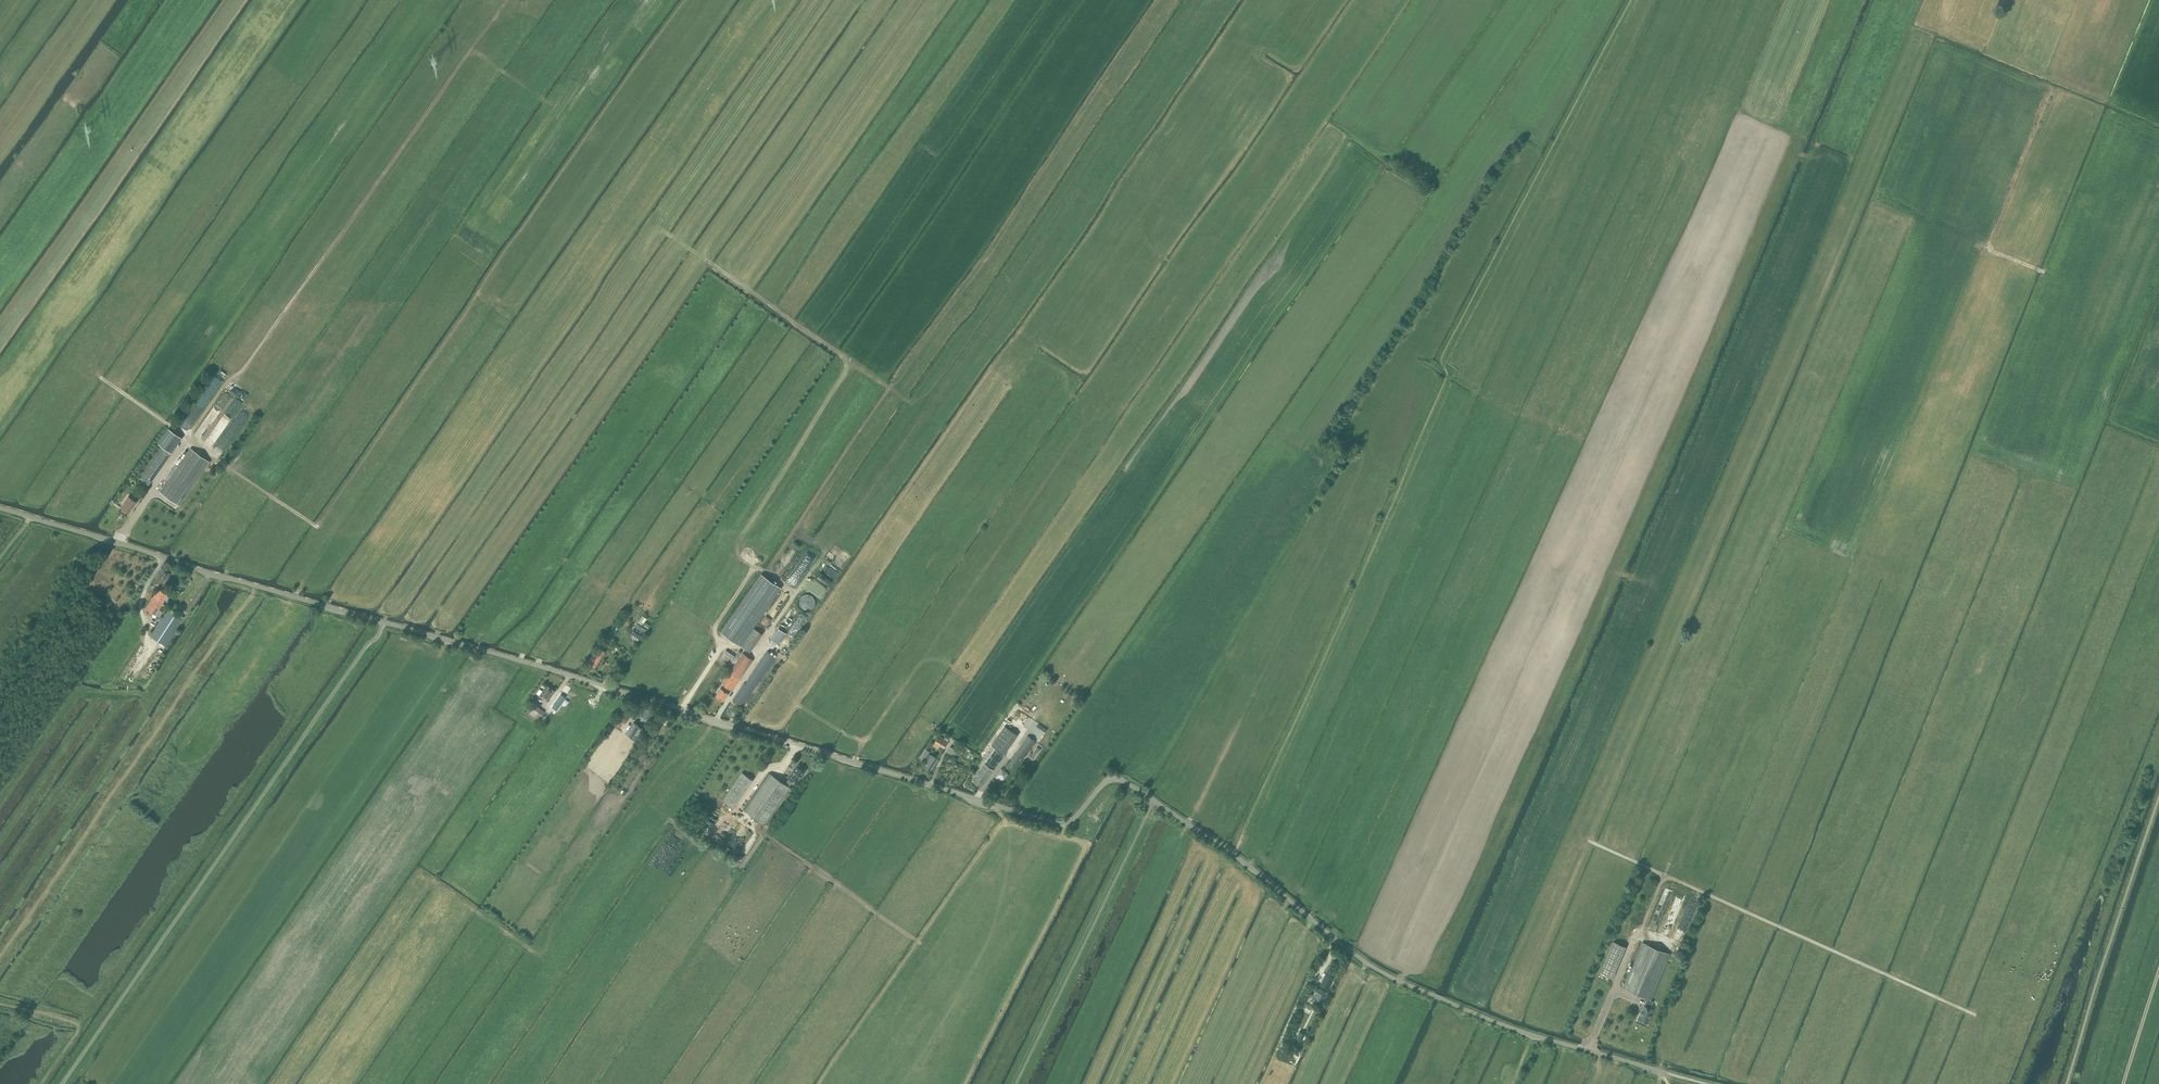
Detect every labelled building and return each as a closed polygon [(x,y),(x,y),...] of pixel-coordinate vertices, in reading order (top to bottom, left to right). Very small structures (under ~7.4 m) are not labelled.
[(170,427),(158,443),(163,447),(171,453),(183,436),(170,427)] [(163,447),(140,478),(149,484),(171,453),(163,447)] [(191,448),(160,492),(179,505),(210,462),(191,448)] [(129,496),(124,503),(121,507),(129,513),(137,502),(129,496)] [(161,588),(170,574),(163,568),(154,583),(161,588)] [(762,575),(722,633),(738,643),(778,585),(762,575)] [(161,605),(168,610),(151,636),(165,645),(183,617),(169,608),(161,602),(163,600),(167,595),(159,589),(155,595),(156,595),(154,598),(153,597),(145,608),(155,615),(155,614),(160,617),(163,612),(159,609),(161,605)] [(643,616),(638,622),(642,625),(647,619),(643,616)] [(631,633),(642,640),(648,630),(637,623),(631,633)] [(754,627),(741,646),(750,652),(763,634),(754,627)] [(779,644),(786,633),(778,628),(771,639),(779,644)] [(589,662),(591,663),(589,667),(594,670),(606,652),(600,648),(595,656),(593,655),(589,662)] [(745,684),(744,683),(733,699),(742,706),(776,657),(768,651),(745,684)] [(721,688),(716,695),(724,701),(729,693),(726,691),(728,688),(733,690),(753,660),(743,653),(722,684),(724,685),(721,688)] [(555,691),(547,685),(542,693),(543,694),(541,697),(547,702),(555,691)] [(561,695),(552,707),(556,710),(565,698),(564,697),(561,695)] [(529,713),(539,720),(545,712),(535,704),(529,713)] [(638,708),(634,714),(648,723),(651,717),(638,708)] [(641,733),(643,729),(636,724),(628,736),(637,742),(643,734),(641,733)] [(978,774),(979,774),(973,782),(980,787),(986,779),(987,780),(994,770),(993,770),(1003,755),(1018,735),(1005,726),(992,745),(997,749),(988,761),(987,761),(978,774)] [(944,738),(939,735),(935,743),(944,748),(951,737),(946,735),(944,738)] [(1016,770),(1036,741),(1027,735),(1008,764),(1016,770)] [(1037,747),(1031,757),(1034,759),(1040,750),(1037,747)] [(925,760),(927,761),(924,765),(932,770),(939,759),(932,754),(930,756),(928,755),(930,751),(927,749),(921,758),(924,760),(925,760)] [(787,784),(771,773),(745,810),(766,824),(791,787),(790,787),(794,781),(796,782),(797,780),(799,781),(803,776),(802,776),(805,772),(797,766),(793,772),(789,777),(791,778),(787,784)] [(1004,781),(1009,773),(1002,768),(997,775),(1004,781)] [(724,800),(734,807),(753,779),(743,773),(724,800)] [(1023,778),(1016,773),(1014,777),(1020,782),(1023,778)] [(1601,972),(1613,977),(1626,947),(1614,941),(1601,972)] [(1643,1011),(1642,1011),(1638,1019),(1648,1023),(1654,1009),(1650,1008),(1653,1002),(1650,1000),(1650,999),(1651,999),(1670,954),(1643,942),(1624,988),(1648,998),(1643,1011)] [(1329,988),(1334,977),(1326,973),(1321,984),(1329,988)] [(1313,994),(1306,991),(1303,999),(1309,1001),(1313,994)] [(1323,1002),(1326,995),(1318,991),(1315,998),(1323,1002)] [(1299,1032),(1295,1040),(1301,1043),(1305,1035),(1299,1032)] [(1292,1044),(1296,1036),(1290,1033),(1286,1042),(1292,1044)]
